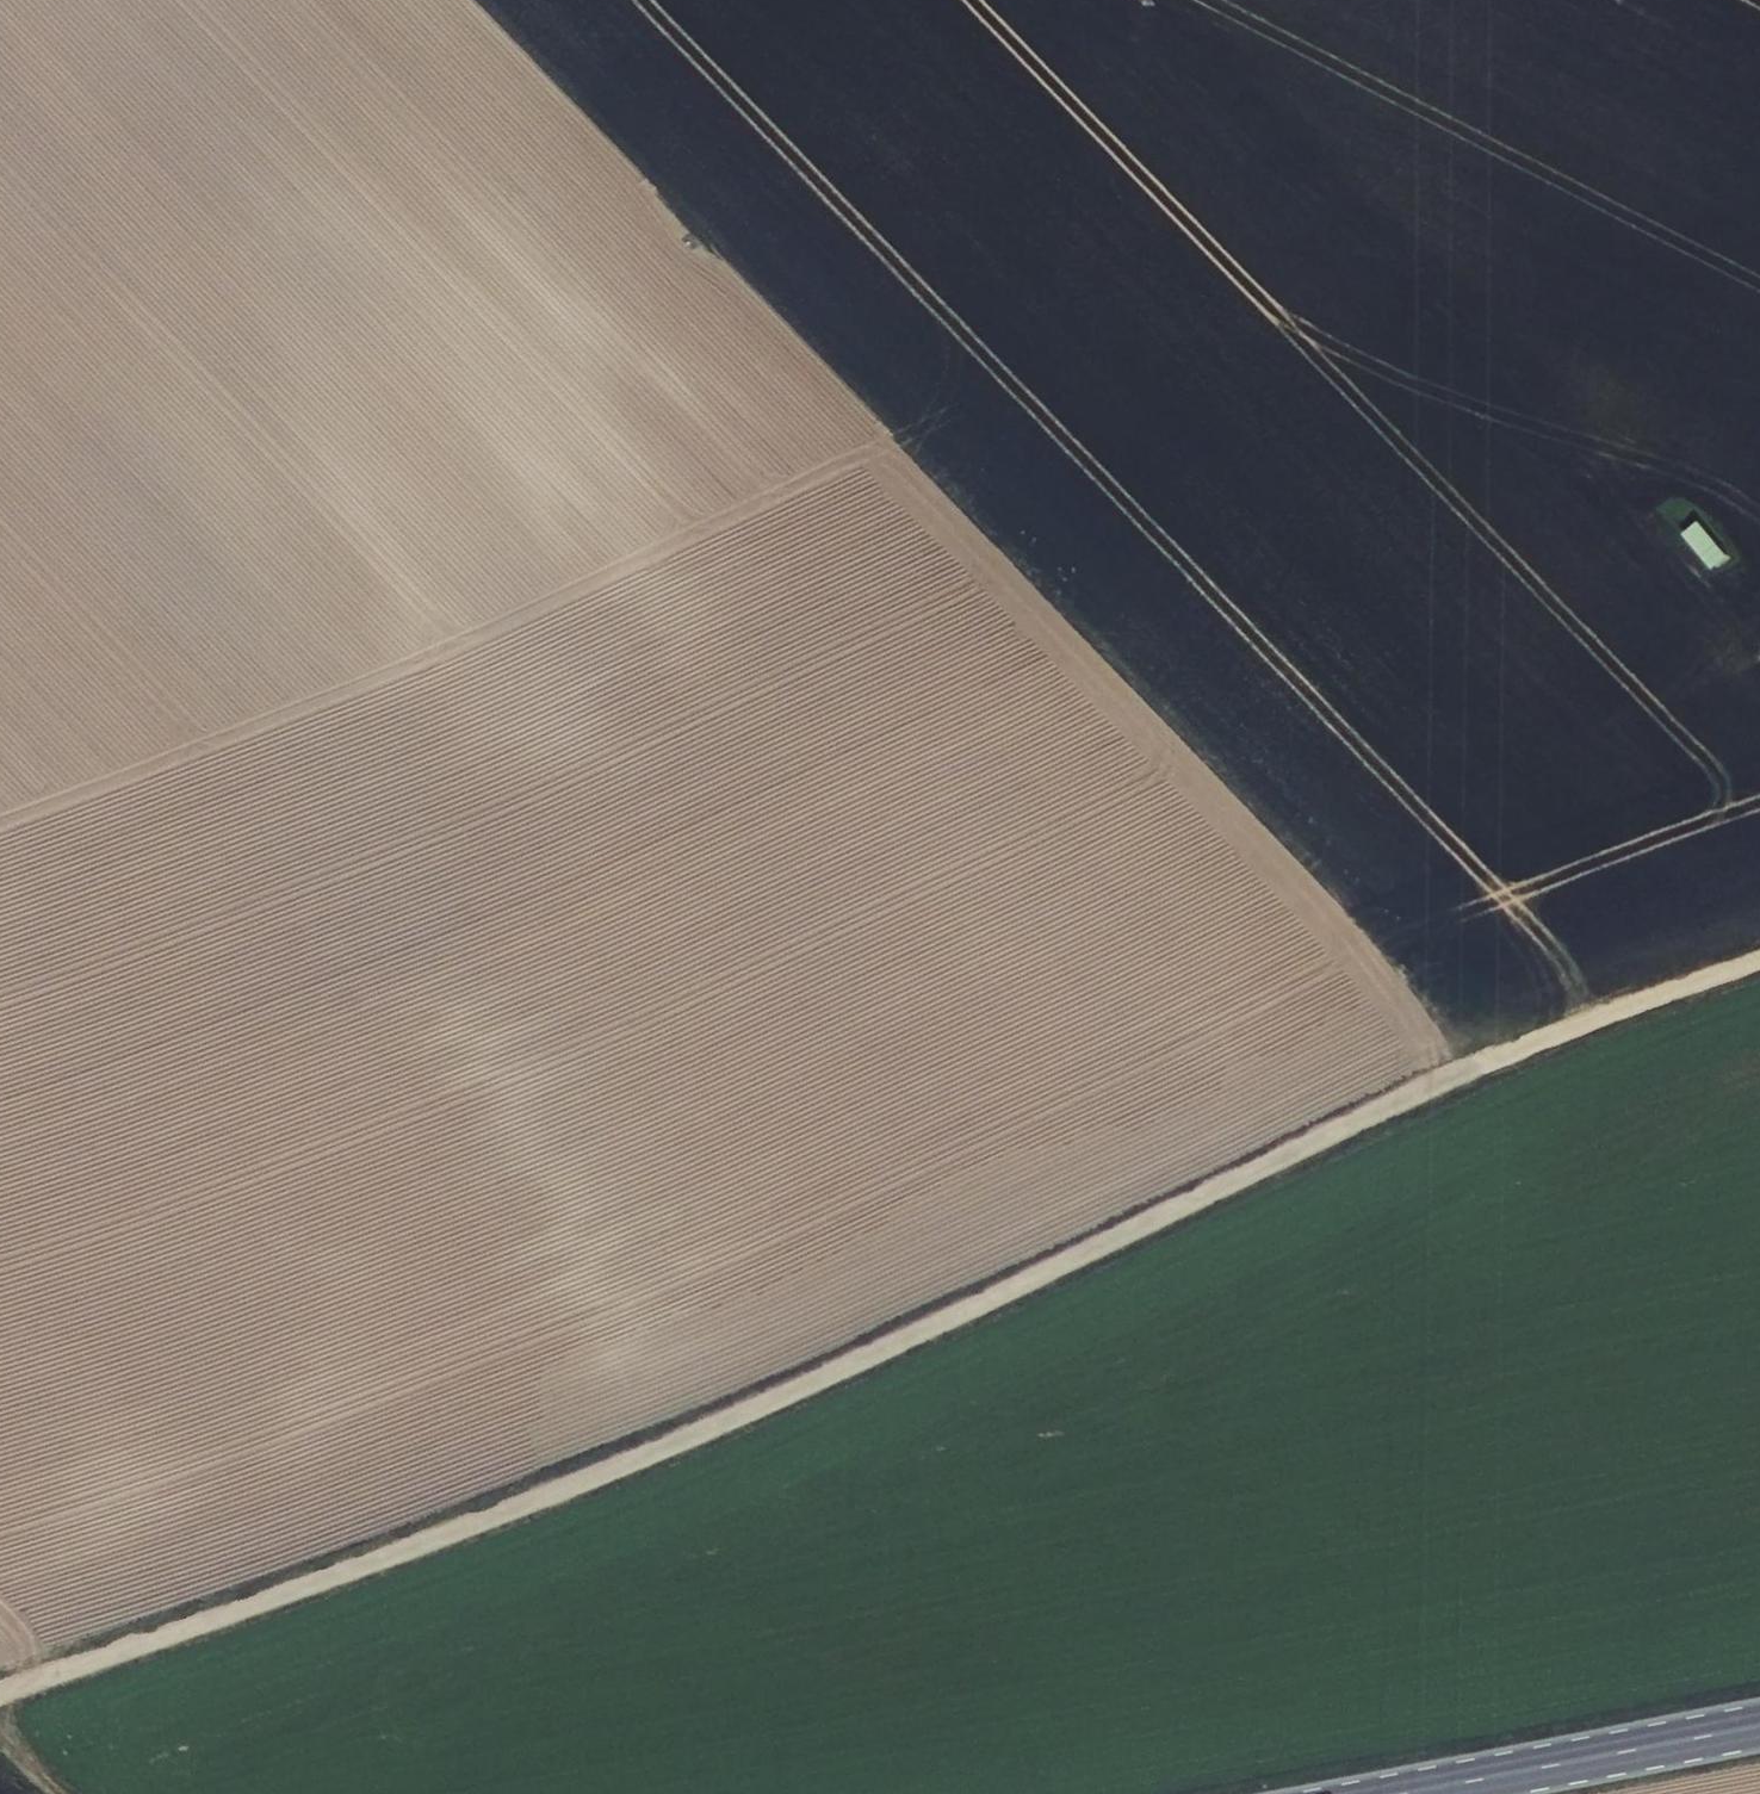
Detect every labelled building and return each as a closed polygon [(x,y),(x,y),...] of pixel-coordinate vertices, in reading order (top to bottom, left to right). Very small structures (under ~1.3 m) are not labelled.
[(1682,528),(1716,565),(1732,550),(1698,513),(1682,528)]
